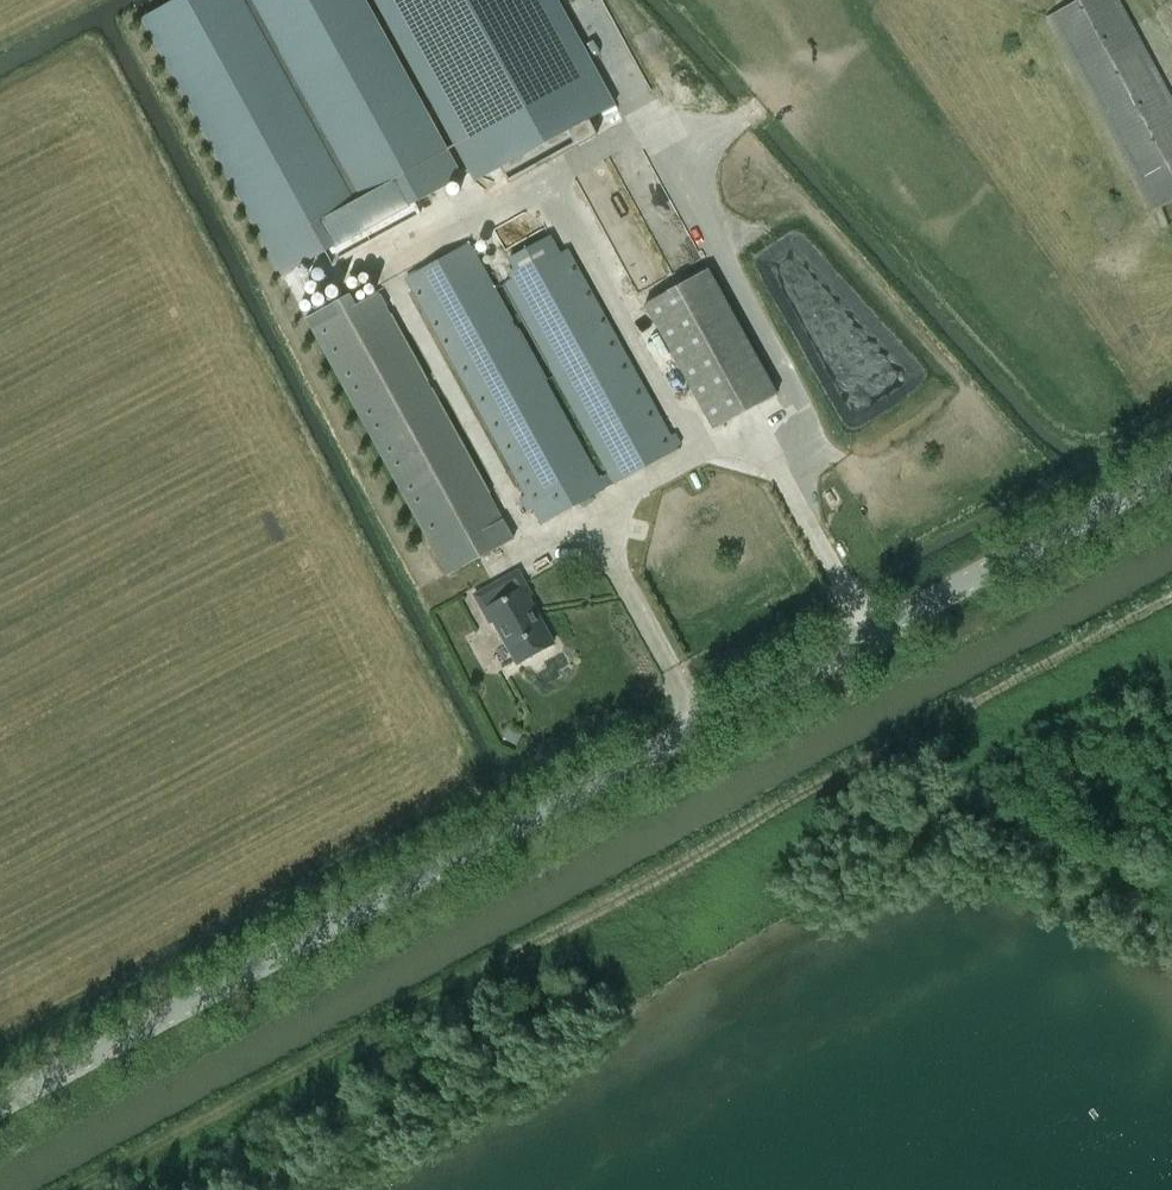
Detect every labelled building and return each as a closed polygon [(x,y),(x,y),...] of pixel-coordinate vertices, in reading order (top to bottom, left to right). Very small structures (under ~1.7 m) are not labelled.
[(398,211),(452,181),(351,0),(181,0),(132,27),(273,280),(327,250),(334,262),(404,223),(398,211)] [(484,177),(526,154),(535,170),(590,140),(583,125),(625,104),(567,0),(387,0),(484,177)] [(1171,201),(1171,96),(1120,0),(1080,0),(1047,18),(1152,212),(1171,201)] [(697,260),(661,199),(636,214),(671,275),(697,260)] [(542,525),(679,449),(570,248),(562,253),(552,235),(509,259),(514,270),(509,272),(512,280),(503,285),(607,474),(601,477),(470,243),(406,279),(526,495),(521,498),(528,512),(533,508),(542,525)] [(795,324),(881,401),(915,364),(854,310),(832,290),(834,287),(794,251),(777,270),(804,294),(786,314),(796,323),(795,324)] [(777,394),(708,269),(646,304),(715,429),(777,394)] [(448,577),(513,541),(377,295),(312,331),(448,577)] [(528,597),(532,595),(518,571),(476,594),(491,621),(494,620),(519,664),(555,644),(528,597)]
